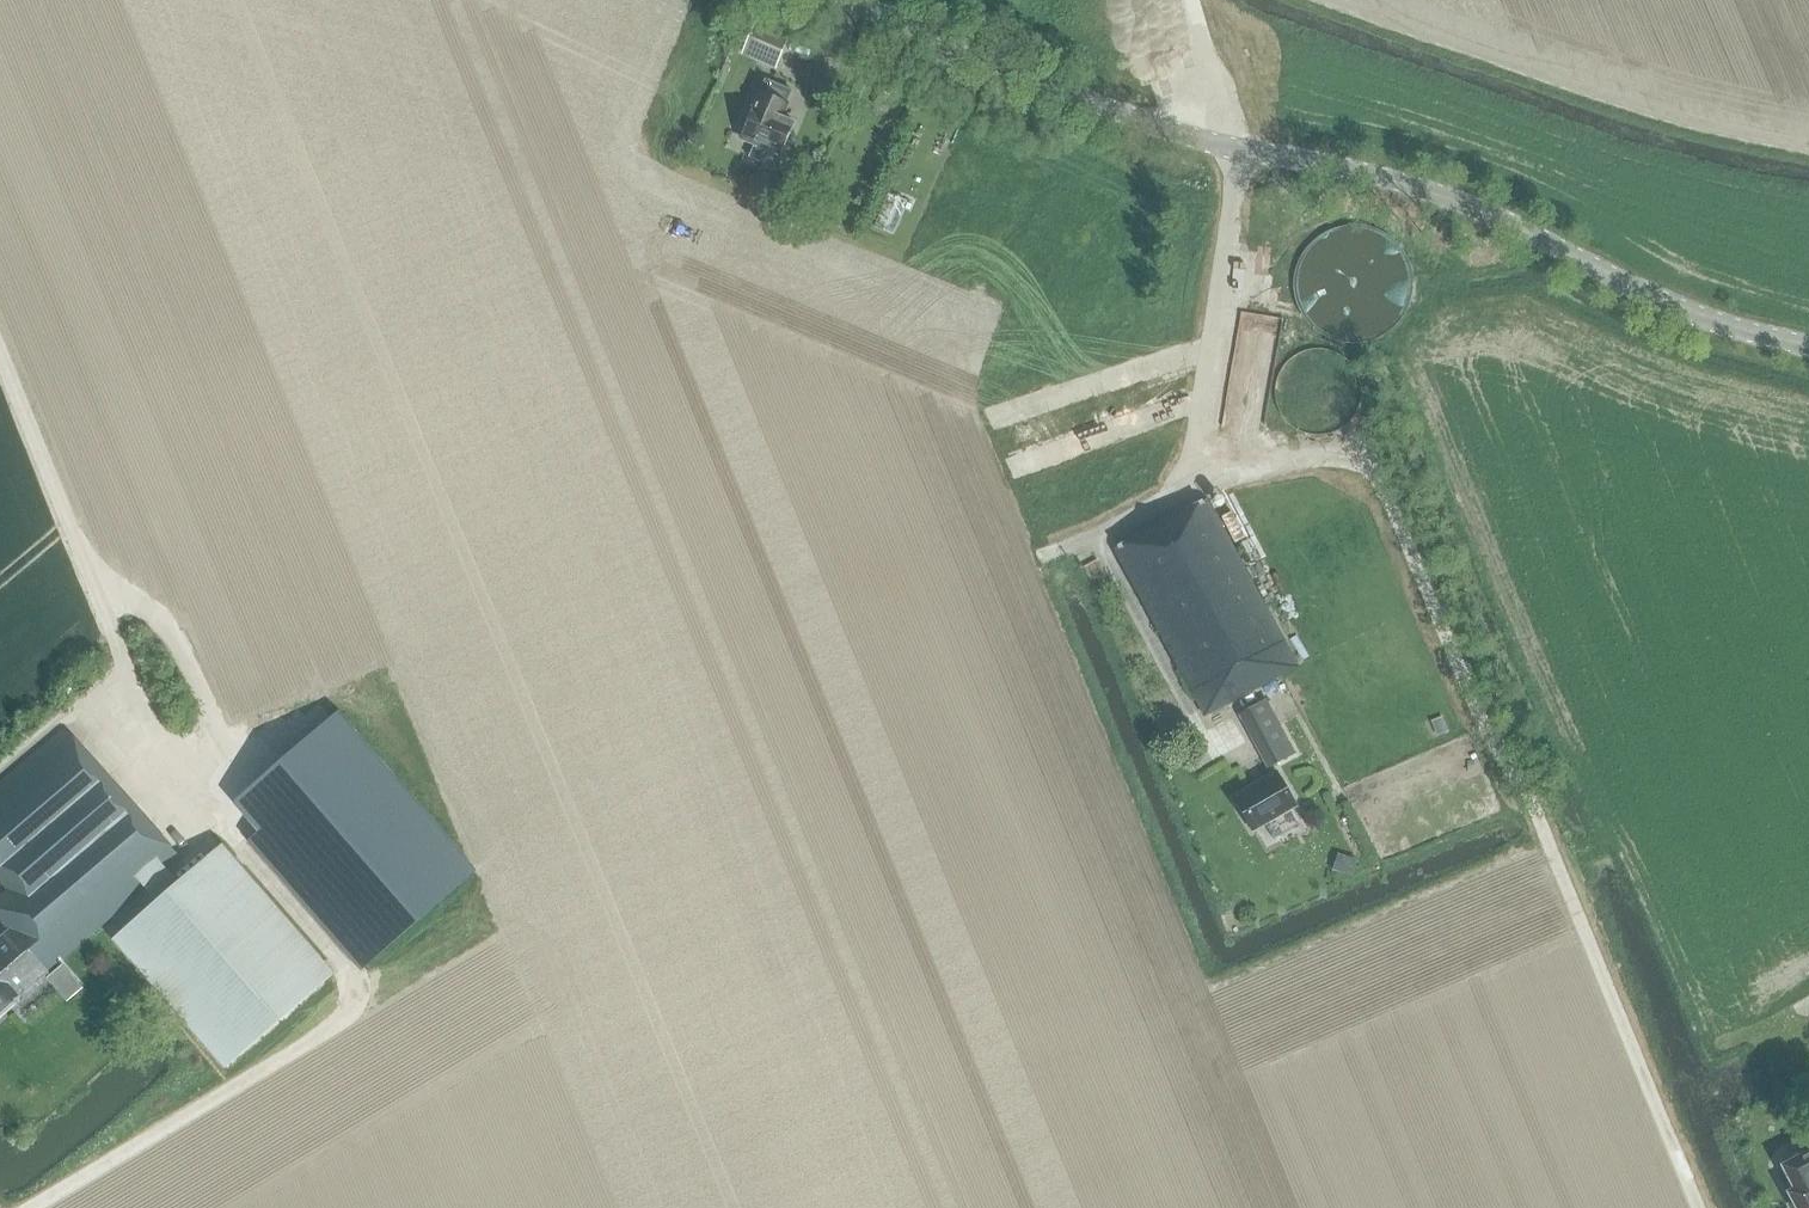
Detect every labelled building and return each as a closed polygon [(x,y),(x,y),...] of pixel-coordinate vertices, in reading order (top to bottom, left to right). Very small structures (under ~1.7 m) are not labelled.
[(752,19),(739,53),(775,67),(789,34),(752,19)] [(781,154),(793,123),(780,117),(791,91),(764,80),(760,90),(759,90),(740,137),(755,143),(749,158),(764,164),(770,149),(781,154)] [(1206,501),(1113,552),(1202,713),(1237,697),(1295,666),(1239,565),(1218,522),(1206,501)] [(1271,766),(1294,753),(1265,700),(1242,712),(1271,766)] [(143,886),(155,899),(111,937),(224,1066),(329,974),(217,845),(176,881),(164,867),(176,857),(63,727),(0,783),(0,882),(7,890),(0,896),(0,923),(7,931),(0,937),(0,1012),(17,997),(16,996),(143,886)] [(250,840),(360,966),(468,871),(358,745),(250,840)] [(1250,829),(1294,804),(1277,774),(1233,799),(1250,829)] [(1300,809),(1264,829),(1271,842),(1307,822),(1300,809)] [(1344,853),(1339,870),(1357,874),(1362,858),(1344,853)] [(1782,1166),(1794,1190),(1790,1196),(1797,1207),(1808,1207),(1808,1152),(1782,1166)]
